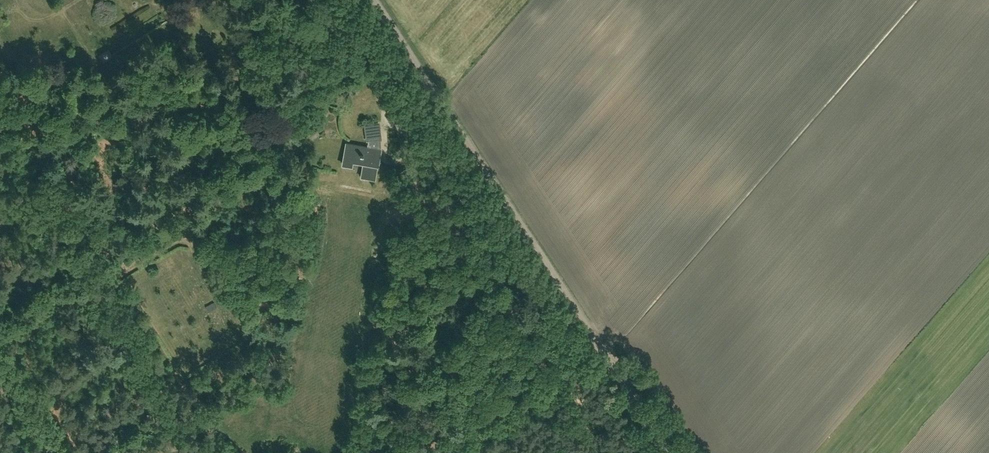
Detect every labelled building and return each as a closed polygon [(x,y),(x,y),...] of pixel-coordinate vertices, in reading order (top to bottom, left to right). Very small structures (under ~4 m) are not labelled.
[(104,61),(113,55),(109,50),(100,55),(104,61)] [(381,150),(379,123),(366,124),(368,141),(369,141),(368,148),(347,144),(346,152),(351,153),(350,161),(363,164),(361,177),(375,180),(377,166),(378,166),(381,150)] [(216,307),(214,302),(206,306),(208,311),(216,307)]
